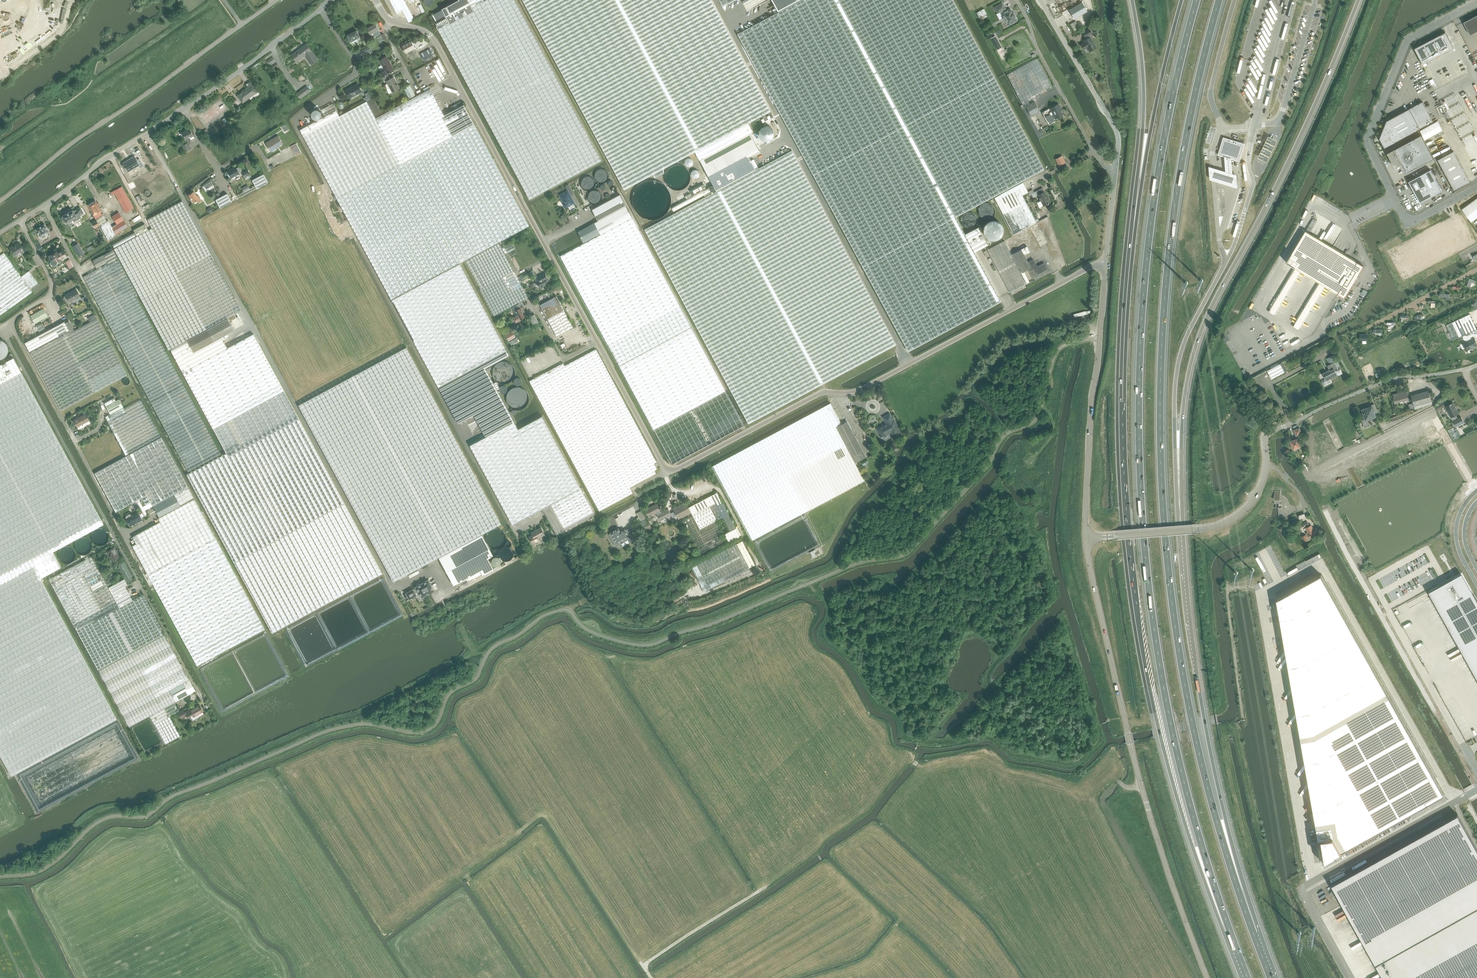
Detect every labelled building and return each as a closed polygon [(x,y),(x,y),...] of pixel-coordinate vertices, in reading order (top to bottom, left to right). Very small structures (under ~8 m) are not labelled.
[(396,13),(402,10),(409,23),(414,20),(404,0),(389,0),(396,13)] [(433,14),(432,15),(438,25),(437,26),(437,27),(530,199),(566,180),(602,160),(515,0),(486,0),(485,1),(484,0),(458,0),(446,6),(447,7),(433,14)] [(644,229),(748,423),(896,345),(816,194),(792,150),(756,169),(749,156),(759,150),(750,133),(753,131),(748,123),(770,111),(744,62),(711,0),(523,0),(624,189),(653,174),(655,177),(664,172),(662,169),(695,151),(700,160),(713,184),(708,187),(712,193),(644,229)] [(774,4),(778,12),(737,34),(764,83),(783,118),(813,175),(908,351),(1001,301),(999,298),(975,251),(988,245),(979,227),(966,234),(956,216),(1044,169),(1030,144),(996,82),(995,80),(994,78),(993,77),(975,41),(970,32),(964,22),(955,4),(953,0),(772,0),(774,4)] [(1069,10),(1074,18),(1087,11),(1082,2),(1069,10)] [(1003,10),(1004,12),(1001,13),(1008,25),(1017,20),(1014,16),(1015,16),(1013,12),(1012,13),(1010,8),(1006,11),(1005,9),(1006,9),(1002,3),(995,7),(998,13),(1003,10)] [(984,9),(977,12),(979,17),(986,14),(984,9)] [(1464,22),(1470,35),(1476,31),(1476,15),(1464,22)] [(375,36),(380,34),(378,29),(375,23),(367,28),(370,33),(373,32),(375,36)] [(1089,51),(1096,48),(1090,37),(1090,38),(1088,35),(1091,34),(1089,29),(1082,33),(1085,37),(1086,39),(1083,40),(1084,42),(1081,44),(1084,49),(1087,47),(1089,51)] [(357,30),(348,35),(351,41),(360,36),(357,30)] [(1447,31),(1416,48),(1424,64),(1455,47),(1447,31)] [(995,36),(991,38),(997,50),(1002,47),(995,36)] [(411,40),(402,45),(408,57),(417,53),(415,48),(411,40)] [(370,47),(369,46),(361,50),(363,55),(372,50),(371,49),(370,47)] [(287,58),(283,61),(286,65),(290,62),(291,62),(293,60),(294,61),(295,60),(296,60),(296,59),(298,58),(297,57),(299,56),(304,61),(303,61),(304,62),(303,63),(304,64),(305,65),(306,66),(307,66),(312,63),(308,58),(300,48),(297,50),(296,51),(295,50),(293,52),(293,51),(289,54),(289,55),(287,57),(287,58)] [(430,49),(420,53),(424,60),(430,57),(433,56),(430,49)] [(386,56),(380,60),(385,70),(380,72),(383,77),(388,74),(388,73),(394,70),(386,56)] [(273,70),(279,65),(272,57),(266,61),(273,70)] [(1022,104),(1021,105),(1023,108),(1029,104),(1028,101),(1052,88),(1037,59),(1006,74),(1022,104)] [(393,93),(399,89),(398,87),(399,86),(394,77),(386,81),(393,93)] [(350,98),(362,92),(358,84),(346,90),(350,98)] [(403,88),(409,98),(415,95),(410,84),(403,88)] [(244,91),(238,95),(243,102),(253,95),(255,97),(260,94),(258,91),(257,92),(253,86),(250,89),(249,88),(244,91)] [(301,98),(311,91),(307,86),(297,93),(301,98)] [(329,114),(300,129),(391,300),(458,423),(474,414),(486,436),(470,445),(513,524),(581,488),(542,416),(518,429),(485,367),(509,354),(460,263),(529,226),(464,104),(464,105),(455,109),(453,105),(442,111),(430,89),(382,114),(373,97),(339,116),(336,110),(333,103),(325,107),(329,114)] [(1383,130),(1380,138),(1385,148),(1420,129),(1433,121),(1423,101),(1409,108),(1387,121),(1385,126),(1386,129),(1383,130)] [(1027,106),(1026,106),(1028,111),(1031,115),(1040,110),(1035,102),(1027,106)] [(1057,104),(1042,113),(1049,125),(1053,123),(1055,119),(1063,115),(1057,104)] [(760,118),(763,122),(773,116),(771,112),(760,118)] [(1438,121),(1420,130),(1425,139),(1443,130),(1438,121)] [(772,128),(770,126),(768,125),(766,125),(763,126),(761,127),(760,129),(759,131),(758,133),(759,136),(760,137),(762,139),(764,140),(766,140),(769,140),(771,138),(772,137),(773,135),(774,132),(773,130),(772,128)] [(186,139),(193,135),(190,128),(182,132),(186,139)] [(1434,158),(1421,135),(1387,153),(1395,167),(1402,163),(1407,172),(1434,158)] [(277,147),(283,143),(278,136),(266,143),(271,151),(277,147)] [(1269,137),(1258,159),(1267,163),(1278,141),(1269,137)] [(1237,142),(1224,138),(1218,155),(1224,157),(1232,159),(1239,162),(1245,145),(1237,142)] [(186,151),(191,148),(188,142),(182,146),(186,151)] [(296,143),(290,146),(292,149),(295,155),(301,152),(298,146),(296,143)] [(1453,151),(1438,159),(1454,190),(1470,182),(1453,151)] [(1062,156),(1055,159),(1059,166),(1065,162),(1062,156)] [(141,168),(144,166),(139,158),(136,160),(134,157),(123,163),(128,171),(139,165),(141,168)] [(1209,168),(1210,180),(1238,188),(1237,175),(1233,174),(1232,159),(1224,157),(1226,172),(1209,168)] [(694,165),(694,164),(694,163),(693,161),(692,160),(691,160),(690,159),(688,160),(687,160),(686,161),(685,163),(685,164),(685,165),(686,167),(687,168),(688,168),(690,168),(691,168),(692,168),(693,167),(694,165)] [(239,173),(241,171),(239,167),(236,168),(235,167),(228,171),(231,178),(239,173)] [(690,182),(691,180),(690,177),(690,175),(689,173),(687,171),(685,169),(683,168),(681,167),(679,167),(676,167),(674,167),(672,168),(670,169),(668,171),(666,173),(665,175),(665,177),(664,180),(665,182),(665,184),(666,186),(668,188),(670,190),(672,191),(674,192),(676,193),(679,193),(681,192),(683,191),(685,190),(687,188),(689,186),(690,184),(690,182)] [(248,170),(242,173),(245,180),(251,176),(248,170)] [(1442,191),(1431,170),(1409,181),(1420,203),(1442,191)] [(256,188),(268,182),(263,174),(252,180),(256,188)] [(671,203),(671,200),(671,198),(670,195),(669,192),(668,190),(666,188),(664,186),(662,184),(660,183),(657,181),(655,181),(652,180),(649,180),(647,181),(644,181),(642,183),(639,184),(637,186),(635,188),(634,190),(632,192),(631,195),(631,198),(631,200),(631,203),(631,206),(632,208),(634,211),(635,213),(637,215),(639,217),(641,218),(644,219),(647,220),(649,220),(652,220),(655,220),(657,219),(660,218),(662,217),(664,215),(666,213),(668,211),(669,208),(670,206),(671,203)] [(204,185),(206,189),(213,184),(211,181),(204,185)] [(994,198),(996,201),(1013,234),(1036,222),(1022,195),(1028,192),(1029,194),(1034,192),(1032,189),(1028,192),(1023,182),(994,198)] [(701,185),(690,191),(693,195),(703,190),(701,185)] [(122,186),(111,192),(113,195),(115,194),(125,212),(134,208),(122,186)] [(1042,187),(1036,191),(1038,195),(1037,195),(1040,201),(1037,203),(1039,207),(1043,205),(1050,202),(1048,197),(1047,198),(1044,192),(1044,191),(1042,187)] [(568,191),(560,195),(564,202),(563,203),(563,204),(563,205),(564,206),(565,207),(565,208),(574,203),(568,191)] [(199,203),(202,201),(198,196),(197,196),(194,192),(192,193),(189,194),(190,195),(189,195),(194,203),(197,201),(199,203)] [(227,193),(215,200),(220,207),(231,201),(227,193)] [(584,243),(560,256),(619,365),(666,453),(673,464),(693,453),(744,426),(691,327),(632,217),(626,206),(620,194),(592,209),(598,221),(580,230),(577,232),(584,243)] [(1462,209),(1471,222),(1476,218),(1476,198),(1462,209)] [(96,200),(88,205),(89,207),(94,216),(96,218),(102,215),(101,212),(102,211),(102,210),(102,209),(101,208),(100,207),(96,200)] [(168,350),(170,349),(176,361),(226,453),(186,474),(271,632),(381,574),(267,360),(254,335),(227,349),(221,338),(234,331),(227,319),(241,311),(182,201),(147,220),(151,229),(113,249),(168,350)] [(64,217),(62,218),(65,222),(66,221),(67,222),(66,222),(67,222),(69,226),(75,222),(76,223),(80,221),(79,220),(83,217),(83,216),(86,214),(82,207),(81,208),(80,208),(81,208),(80,207),(80,208),(76,210),(74,211),(73,210),(73,209),(72,210),(69,212),(66,213),(63,215),(63,216),(64,217)] [(117,235),(116,233),(127,226),(119,212),(112,216),(116,224),(112,227),(108,220),(100,225),(109,241),(117,235)] [(102,215),(96,219),(100,225),(106,221),(102,215)] [(96,219),(91,222),(95,228),(100,225),(96,219)] [(984,227),(984,229),(983,230),(984,232),(984,233),(984,234),(986,236),(987,237),(988,238),(989,239),(990,239),(991,239),(993,240),(994,240),(995,240),(996,239),(997,239),(999,238),(1000,237),(1001,236),(1002,235),(1002,233),(1003,232),(1003,230),(1003,229),(1002,228),(1002,226),(1001,225),(1001,224),(1000,223),(999,222),(997,221),(996,221),(994,220),(993,220),(991,221),(989,221),(988,222),(986,223),(985,225),(984,227)] [(41,243),(51,237),(48,231),(49,231),(44,224),(36,229),(40,236),(38,237),(41,243)] [(148,230),(145,224),(134,230),(137,236),(148,230)] [(1364,266),(1306,230),(1286,262),(1295,268),(1269,312),(1274,315),(1301,271),(1320,283),(1293,326),(1299,329),(1325,286),(1338,294),(1345,298),(1358,276),(1364,266)] [(1004,241),(987,250),(1009,293),(1030,282),(1024,271),(1029,269),(1030,271),(1035,268),(1038,273),(1047,269),(1044,263),(1037,267),(1033,259),(1028,262),(1021,249),(1011,254),(1004,241)] [(23,253),(28,250),(25,245),(22,247),(19,242),(14,245),(10,247),(14,255),(22,251),(23,253)] [(78,256),(84,253),(78,243),(73,246),(78,256)] [(513,271),(505,254),(515,248),(512,243),(502,249),(499,243),(466,261),(480,288),(480,289),(494,315),(518,303),(528,297),(513,271)] [(50,259),(48,260),(52,268),(61,263),(60,262),(64,260),(62,258),(66,256),(63,249),(60,251),(60,252),(57,253),(56,251),(49,255),(50,259)] [(83,277),(178,453),(188,472),(220,454),(210,436),(136,296),(137,295),(113,250),(103,255),(92,261),(97,270),(83,277)] [(32,292),(30,289),(21,276),(4,253),(0,255),(0,315),(32,292)] [(29,271),(21,276),(30,289),(38,284),(32,275),(29,271)] [(549,284),(545,277),(546,276),(544,273),(537,277),(539,279),(538,280),(538,281),(536,282),(540,288),(542,287),(543,287),(544,287),(543,286),(549,284)] [(1472,282),(1475,283),(1476,281),(1469,278),(1467,285),(1470,286),(1472,282)] [(64,297),(64,298),(65,301),(67,301),(68,300),(69,302),(73,300),(74,302),(81,298),(76,289),(65,295),(66,296),(64,297)] [(573,327),(562,306),(556,296),(540,304),(557,335),(573,327)] [(526,316),(527,315),(523,308),(522,309),(521,308),(519,304),(514,307),(516,311),(514,312),(517,316),(514,318),(517,322),(521,320),(521,319),(526,316)] [(35,324),(48,316),(43,308),(30,315),(35,324)] [(533,325),(539,322),(535,314),(529,317),(533,325)] [(1470,314),(1446,326),(1450,333),(1447,334),(1451,341),(1476,329),(1470,314)] [(127,375),(96,318),(90,322),(74,331),(69,322),(65,323),(64,321),(25,343),(61,411),(127,375)] [(45,328),(41,322),(36,325),(39,331),(45,328)] [(513,331),(506,335),(509,340),(516,336),(513,331)] [(1463,337),(1465,340),(1466,340),(1466,342),(1463,343),(1467,351),(1474,348),(1474,349),(1476,347),(1476,344),(1474,338),(1471,339),(1471,337),(1475,335),(1473,332),(1463,337)] [(1,357),(3,357),(4,356),(6,355),(7,353),(7,352),(8,350),(8,349),(8,347),(8,345),(7,344),(7,343),(6,342),(5,341),(3,340),(2,339),(0,338),(0,358),(1,357)] [(334,386),(298,405),(324,453),(392,582),(429,563),(437,558),(439,558),(450,579),(453,578),(456,583),(480,570),(482,574),(492,568),(487,559),(493,556),(481,535),(500,525),(462,453),(406,348),(334,386)] [(563,363),(529,381),(569,453),(600,511),(633,493),(629,487),(656,473),(654,470),(657,469),(654,463),(656,462),(652,453),(614,383),(596,349),(565,366),(563,363)] [(11,775),(116,718),(40,578),(61,566),(52,549),(102,523),(13,357),(0,364),(0,755),(11,775)] [(1332,381),(1330,379),(1337,375),(1335,371),(1338,369),(1335,362),(1328,366),(1330,370),(1323,373),(1326,379),(1324,379),(1327,384),(1332,381)] [(1285,372),(1280,363),(1267,370),(1272,379),(1285,372)] [(1395,403),(1408,399),(1406,391),(1393,395),(1395,403)] [(1428,391),(1411,396),(1413,404),(1415,408),(1415,409),(1432,403),(1431,401),(1430,398),(1434,397),(1432,392),(1429,393),(1428,391)] [(104,403),(110,414),(105,417),(126,455),(160,437),(141,400),(124,409),(119,399),(116,401),(114,398),(104,403)] [(830,403),(736,453),(711,466),(751,540),(864,481),(855,463),(866,457),(847,421),(842,424),(830,403)] [(1451,418),(1451,417),(1453,420),(1456,427),(1464,423),(1461,416),(1457,418),(1456,415),(1457,414),(1454,408),(1455,408),(1453,403),(1445,407),(1451,418)] [(1366,419),(1362,420),(1365,427),(1370,426),(1367,419),(1375,416),(1375,413),(1377,412),(1374,404),(1370,406),(1370,407),(1362,410),(1366,419)] [(77,427),(77,426),(78,429),(85,426),(84,423),(89,420),(86,413),(73,420),(77,427)] [(881,437),(894,431),(896,434),(899,432),(897,429),(898,428),(894,419),(893,420),(889,414),(883,417),(886,423),(877,428),(881,437)] [(1456,429),(1449,432),(1453,439),(1460,436),(1456,429)] [(132,453),(94,473),(115,512),(117,512),(133,503),(140,499),(144,506),(150,503),(152,506),(155,510),(159,518),(158,518),(160,522),(132,537),(136,544),(132,546),(197,666),(264,629),(194,499),(169,453),(160,437),(132,453)] [(1293,449),(1300,446),(1297,439),(1295,440),(1294,440),(1292,441),(1291,442),(1290,442),(1291,446),(1292,446),(1293,449)] [(581,489),(543,509),(556,534),(565,529),(565,530),(588,518),(590,520),(594,518),(593,515),(594,514),(581,489)] [(648,509),(645,510),(649,517),(651,516),(656,513),(657,515),(661,523),(672,518),(676,516),(678,520),(691,513),(700,529),(723,518),(730,531),(724,534),(729,542),(741,535),(737,527),(736,528),(718,493),(711,496),(688,508),(686,502),(673,509),(674,512),(670,514),(668,509),(662,513),(661,511),(662,510),(658,504),(648,509)] [(138,513),(132,516),(131,514),(129,514),(126,516),(126,517),(127,519),(126,520),(130,527),(136,523),(137,525),(140,523),(139,521),(142,520),(138,513)] [(647,518),(638,522),(647,539),(648,539),(653,529),(647,518)] [(1319,534),(1320,534),(1317,529),(1316,529),(1313,530),(1311,526),(1306,529),(1309,534),(1307,535),(1309,540),(1319,535),(1319,534)] [(538,538),(544,535),(541,528),(531,533),(533,536),(529,537),(533,544),(539,540),(538,538)] [(611,533),(609,534),(616,546),(620,544),(621,547),(622,547),(623,547),(626,545),(635,540),(629,528),(625,530),(625,529),(624,529),(620,531),(618,528),(611,531),(611,532),(611,533)] [(704,592),(755,565),(742,540),(691,567),(704,592)] [(105,554),(107,556),(109,562),(111,561),(112,562),(119,558),(114,548),(106,552),(107,553),(105,554)] [(92,556),(49,579),(97,670),(162,635),(159,630),(160,629),(142,595),(138,597),(137,595),(131,598),(130,596),(132,595),(128,588),(126,589),(124,586),(127,584),(124,578),(108,587),(101,574),(99,570),(92,556)] [(500,560),(500,559),(499,558),(499,557),(498,557),(497,556),(496,556),(495,556),(494,556),(493,556),(493,557),(492,557),(491,558),(491,559),(491,560),(491,561),(491,562),(491,563),(492,564),(493,565),(494,565),(495,565),(496,565),(497,565),(498,564),(499,563),(500,562),(500,561),(500,560)] [(127,583),(134,579),(124,562),(117,565),(127,583)] [(1429,591),(1476,678),(1476,600),(1473,592),(1462,573),(1453,578),(1429,591)] [(1321,574),(1277,599),(1318,838),(1322,838),(1323,845),(1320,846),(1321,851),(1322,862),(1326,860),(1337,854),(1336,852),(1341,849),(1342,851),(1444,794),(1321,574)] [(162,635),(97,670),(98,670),(98,671),(129,727),(149,716),(164,745),(180,736),(169,716),(178,711),(177,709),(174,703),(195,691),(164,635),(163,636),(162,635)] [(184,709),(177,712),(181,719),(186,716),(187,717),(190,716),(192,720),(200,717),(198,714),(204,712),(199,704),(185,711),(184,709)] [(1332,884),(1384,977),(1476,977),(1476,849),(1457,814),(1332,884)]
